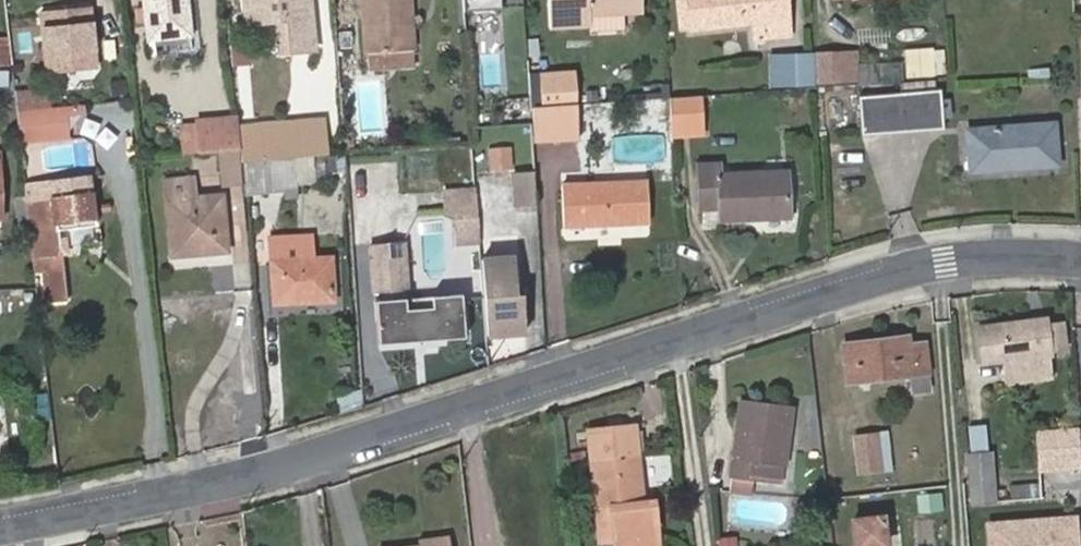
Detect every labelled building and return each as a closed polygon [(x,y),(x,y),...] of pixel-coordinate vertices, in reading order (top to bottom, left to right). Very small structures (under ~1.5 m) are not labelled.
[(150,21),(152,39),(191,34),(186,0),(147,0),(148,6),(150,21)] [(247,23),(279,19),(282,50),(315,48),(310,0),(245,0),(247,23)] [(369,70),(416,65),(411,0),(362,0),(369,70)] [(549,28),(591,26),(591,15),(643,12),(642,0),(548,0),(549,28)] [(691,30),(754,23),(756,38),(791,35),(787,0),(687,0),(691,30)] [(139,23),(150,21),(148,6),(137,8),(139,23)] [(90,8),(42,14),(49,75),(97,70),(90,8)] [(13,65),(12,53),(9,35),(0,36),(0,65),(13,65)] [(530,54),(539,54),(538,37),(529,38),(530,54)] [(905,50),(907,79),(935,77),(933,48),(905,50)] [(856,64),(855,49),(816,53),(818,86),(858,83),(856,64)] [(816,53),(768,56),(771,89),(818,86),(816,53)] [(856,64),(858,83),(903,79),(902,62),(856,64)] [(9,84),(9,68),(0,69),(0,85),(9,84)] [(49,89),(16,91),(19,121),(21,142),(71,136),(67,106),(41,109),(41,97),(50,96),(49,89)] [(944,127),(941,91),(859,97),(862,134),(944,127)] [(702,94),(669,97),(671,125),(703,123),(702,94)] [(848,103),(827,105),(829,127),(850,126),(848,103)] [(575,105),(534,108),(535,141),(577,139),(575,105)] [(239,126),(238,115),(195,120),(196,124),(181,125),(183,154),(220,151),(241,149),(239,126)] [(321,119),(239,126),(241,149),(242,161),(298,156),(315,155),(324,154),(321,119)] [(703,123),(671,125),(671,135),(704,132),(703,123)] [(968,129),(971,169),(1058,163),(1054,123),(968,129)] [(529,146),(506,147),(511,215),(534,213),(529,146)] [(241,149),(220,151),(222,186),(244,184),(242,161),(241,149)] [(244,184),(245,193),(299,188),(299,182),(318,180),(315,155),(298,156),(242,161),(244,184)] [(790,215),(789,171),(718,174),(718,163),(699,164),(700,207),(719,206),(720,219),(790,215)] [(165,179),(172,255),(229,249),(223,193),(196,196),(194,176),(165,179)] [(648,221),(646,181),(564,185),(566,224),(648,221)] [(479,215),(477,183),(449,185),(451,211),(460,210),(461,240),(481,239),(479,215)] [(28,201),(34,259),(42,259),(48,301),(65,300),(56,224),(97,219),(94,193),(28,201)] [(507,240),(532,235),(530,221),(504,226),(507,240)] [(277,302),(333,299),(330,259),(313,260),(312,240),(273,242),(277,302)] [(406,242),(374,244),(378,291),(385,291),(389,333),(423,330),(424,338),(469,335),(466,285),(409,289),(406,242)] [(518,293),(515,255),(483,258),(489,333),(527,330),(524,292),(518,293)] [(385,291),(378,291),(381,341),(424,338),(423,330),(389,333),(385,291)] [(1049,324),(1048,318),(980,326),(984,363),(1052,355),(1052,350),(1068,348),(1065,322),(1049,324)] [(846,343),(850,381),(911,376),(912,392),(929,390),(925,342),(912,343),(911,336),(846,343)] [(753,476),(780,479),(791,408),(743,401),(730,493),(750,496),(753,476)] [(617,543),(652,538),(648,499),(644,499),(635,425),(588,431),(596,504),(612,503),(617,543)] [(1076,427),(1036,430),(1039,471),(1077,468),(1076,427)] [(878,430),(855,433),(858,470),(881,468),(878,430)] [(991,451),(966,453),(972,503),(997,501),(991,451)] [(1039,481),(1008,484),(1010,500),(1040,497),(1039,481)] [(990,522),(992,545),(1078,545),(1076,515),(990,522)] [(884,542),(886,542),(884,516),(854,519),(857,545),(885,545),(884,542)] [(417,539),(419,545),(450,543),(449,534),(417,539)] [(721,545),(736,545),(735,537),(720,539),(721,545)]
